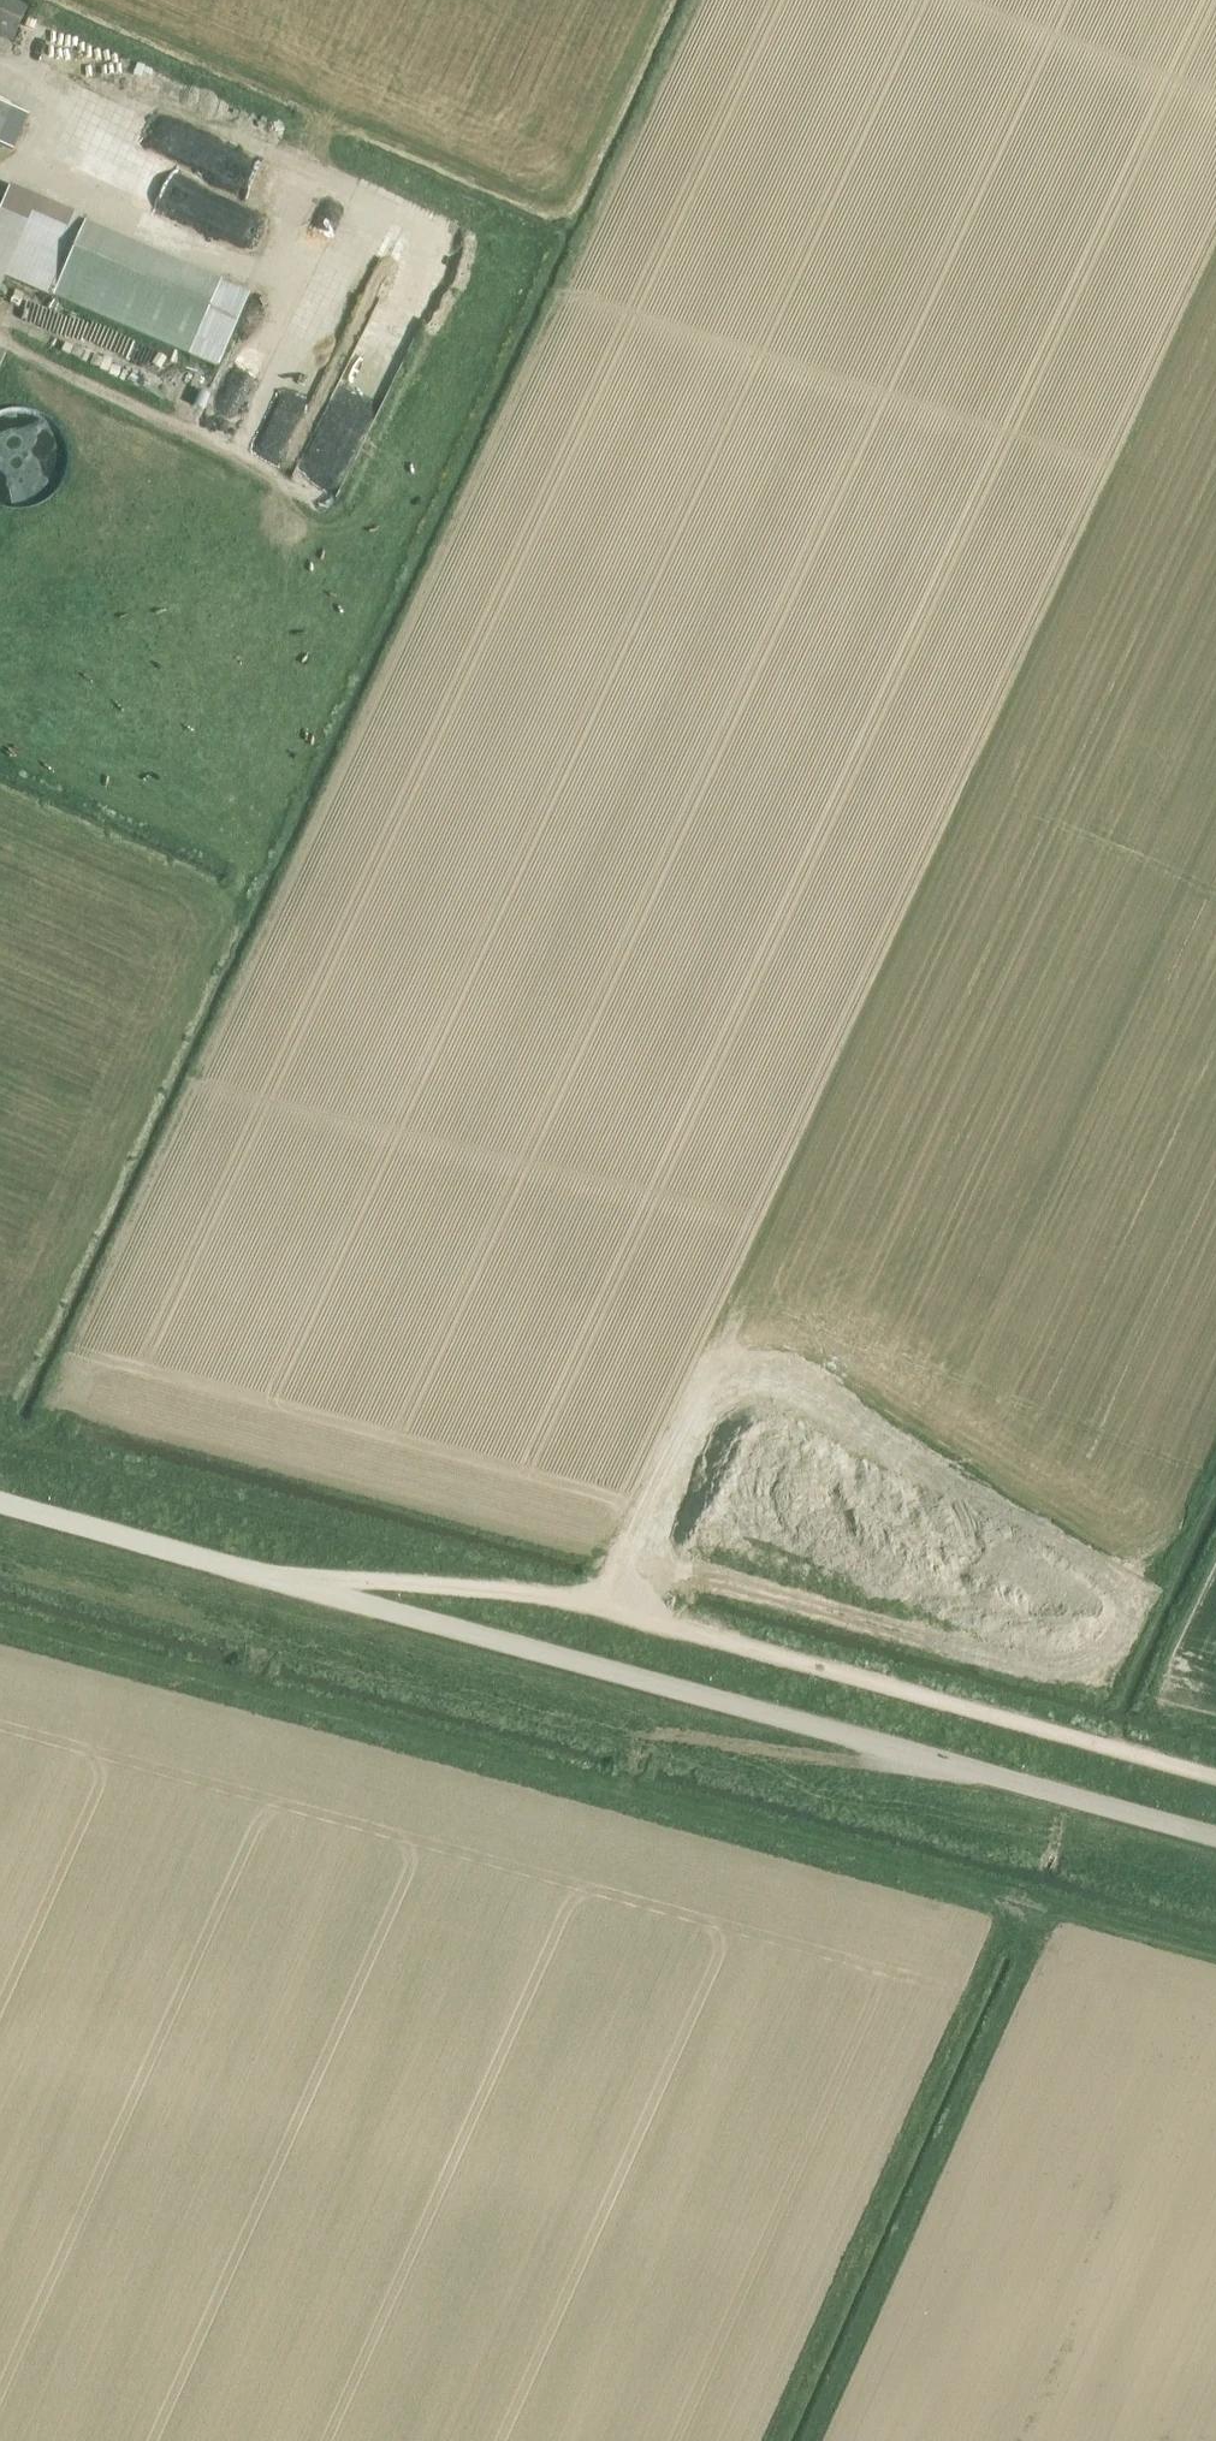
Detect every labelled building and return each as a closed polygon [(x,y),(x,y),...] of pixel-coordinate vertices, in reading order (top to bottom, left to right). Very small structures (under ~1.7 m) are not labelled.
[(13,38),(26,9),(6,0),(0,0),(0,1),(0,32),(13,38)] [(12,103),(0,98),(0,131),(12,103)] [(4,276),(51,296),(189,355),(220,282),(85,224),(88,218),(12,184),(1,211),(0,211),(0,286),(4,276)]
